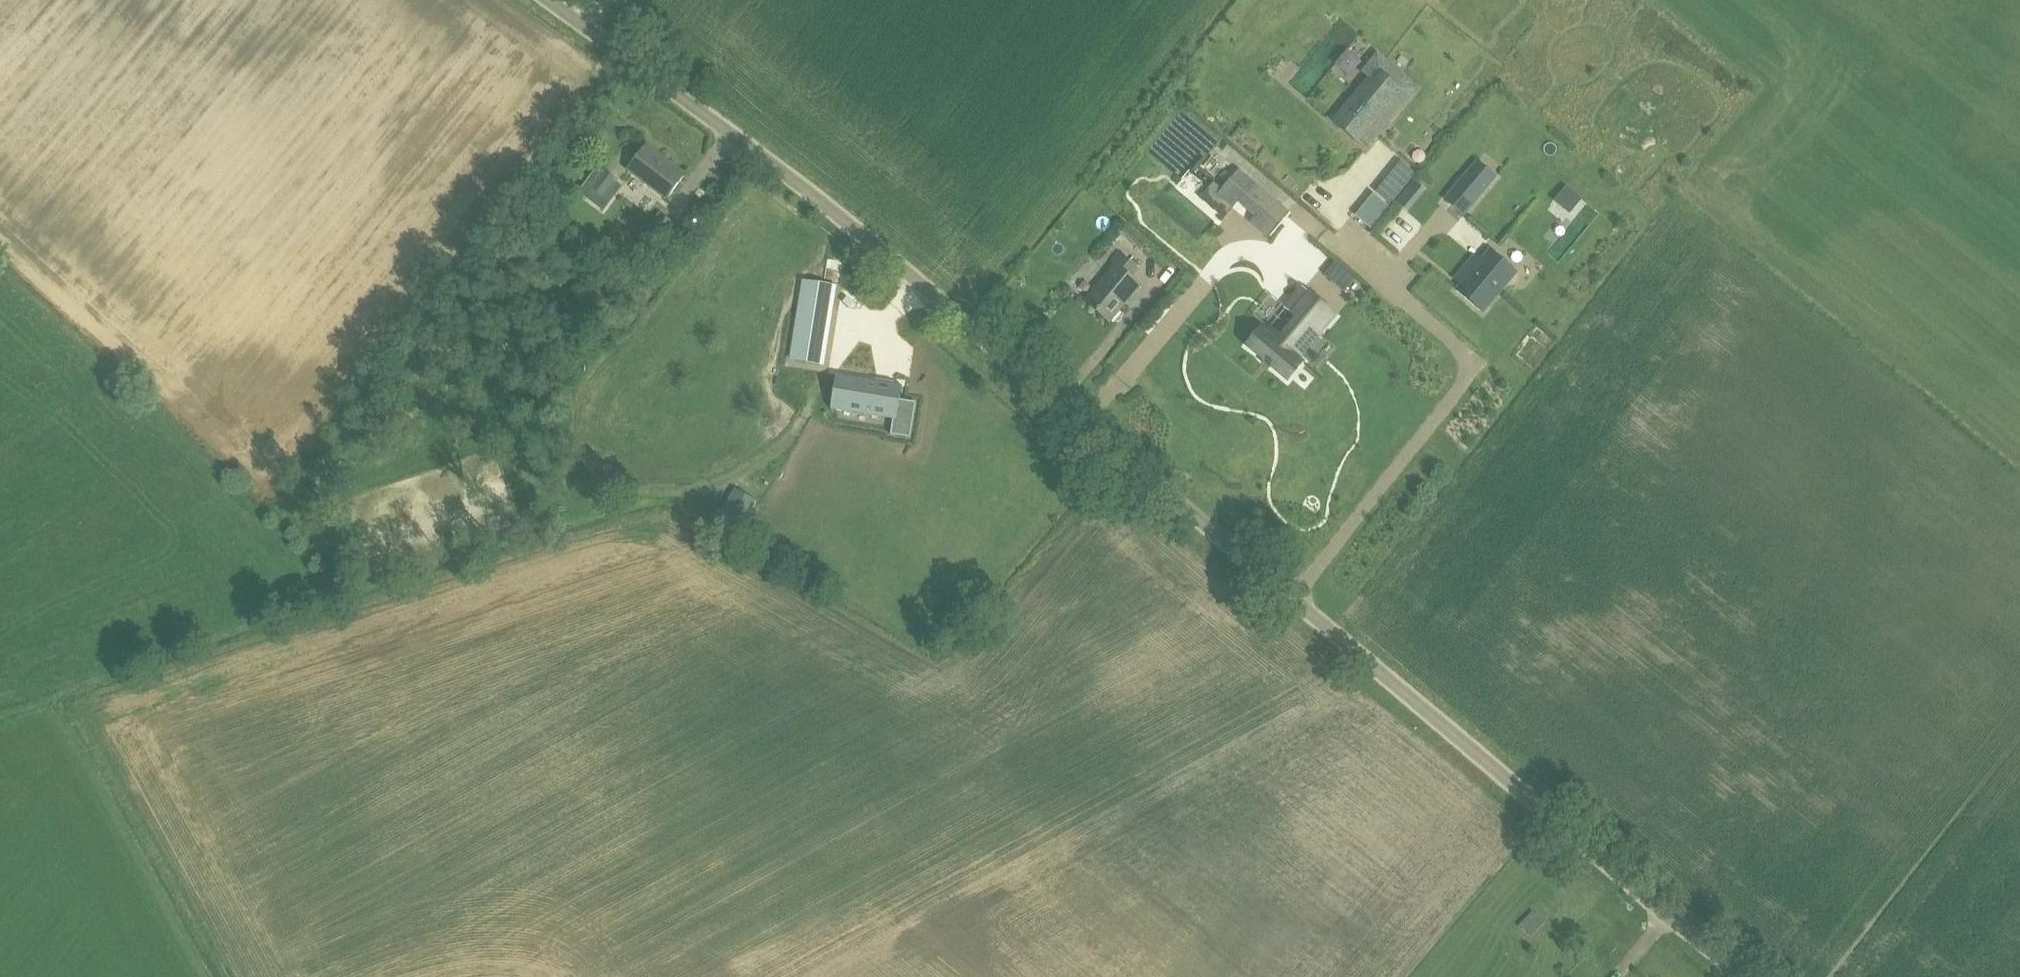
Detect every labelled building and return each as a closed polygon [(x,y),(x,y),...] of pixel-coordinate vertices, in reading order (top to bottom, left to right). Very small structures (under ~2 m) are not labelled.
[(1361,140),(1368,146),(1398,111),(1390,104),(1410,82),(1385,61),(1333,122),(1358,143),(1361,140)] [(628,170),(667,199),(686,173),(647,144),(628,170)] [(1495,177),(1477,162),(1445,200),(1463,215),(1495,177)] [(591,187),(604,197),(617,180),(604,169),(603,170),(596,165),(589,175),(597,180),(591,187)] [(1232,206),(1238,199),(1256,215),(1249,222),(1268,237),(1289,213),(1238,170),(1218,194),(1232,206)] [(1356,215),(1368,225),(1385,204),(1373,194),(1356,215)] [(1457,290),(1483,312),(1516,272),(1490,251),(1481,262),(1475,257),(1456,279),(1462,285),(1457,290)] [(1085,300),(1110,321),(1141,285),(1130,275),(1137,267),(1119,252),(1112,261),(1116,264),(1085,300)] [(792,361),(821,365),(834,286),(805,282),(792,361)] [(1333,322),(1299,295),(1283,315),(1294,324),(1276,346),(1265,337),(1263,341),(1259,338),(1246,354),(1287,388),(1301,371),(1297,368),(1333,322)] [(1374,349),(1388,354),(1392,343),(1377,339),(1374,349)] [(891,435),(911,439),(916,403),(901,401),(903,386),(836,375),(831,407),(894,417),(891,435)] [(735,488),(721,512),(742,525),(757,501),(735,488)] [(1518,927),(1529,937),(1530,936),(1531,936),(1545,921),(1532,910),(1518,927)]
